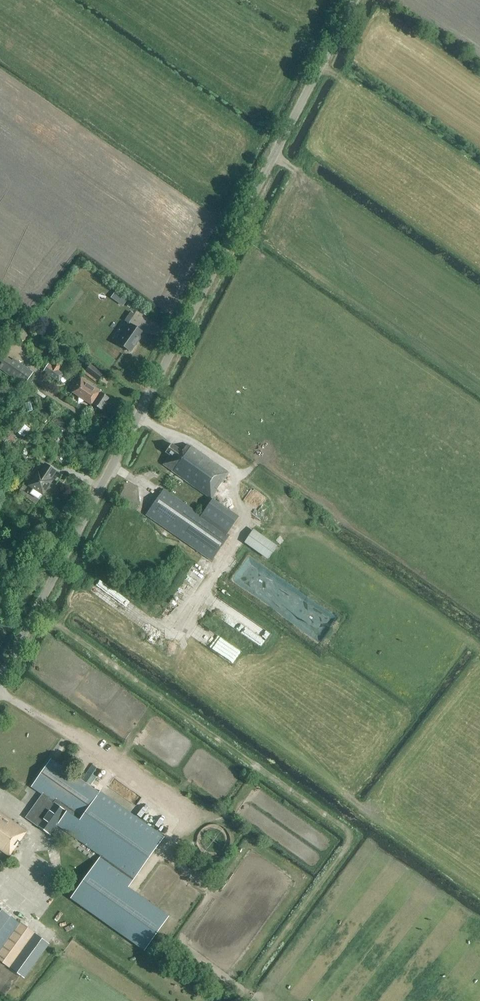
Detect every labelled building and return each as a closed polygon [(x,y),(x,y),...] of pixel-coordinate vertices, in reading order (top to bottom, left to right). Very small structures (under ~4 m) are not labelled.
[(119,293),(113,300),(123,307),(128,299),(119,293)] [(129,323),(135,314),(131,311),(125,320),(129,323)] [(131,325),(130,326),(118,343),(130,352),(143,334),(131,325)] [(2,354),(0,357),(0,369),(24,386),(34,373),(13,358),(12,360),(2,354)] [(58,371),(62,365),(56,361),(53,367),(48,364),(43,371),(59,382),(64,375),(58,371)] [(99,381),(104,374),(90,363),(84,371),(99,381)] [(102,411),(110,399),(101,394),(101,393),(93,387),(93,386),(81,378),(73,391),(93,404),(93,405),(102,411)] [(31,430),(25,425),(18,433),(24,438),(31,430)] [(10,446),(16,437),(10,434),(8,436),(6,434),(3,438),(5,440),(4,442),(10,446)] [(56,453),(43,444),(39,449),(52,459),(56,453)] [(182,452),(172,444),(166,453),(170,456),(163,465),(211,498),(228,473),(187,445),(182,452)] [(50,480),(56,471),(45,464),(40,473),(38,472),(29,486),(34,489),(30,494),(39,500),(52,481),(50,480)] [(157,479),(165,485),(168,479),(160,474),(157,479)] [(212,561),(229,536),(164,490),(146,515),(212,561)] [(228,532),(239,518),(213,499),(202,514),(228,532)] [(277,547),(253,530),(244,543),(268,560),(277,547)] [(99,792),(62,765),(52,758),(32,786),(43,794),(26,817),(51,834),(57,825),(101,856),(71,898),(144,950),(169,916),(128,887),(164,837),(100,791),(99,792)] [(10,857),(27,832),(0,813),(0,850),(10,857)] [(11,916),(0,908),(0,931),(11,916)] [(20,923),(11,916),(0,931),(0,951),(20,923)] [(0,951),(0,961),(25,979),(50,945),(20,923),(0,951)]
